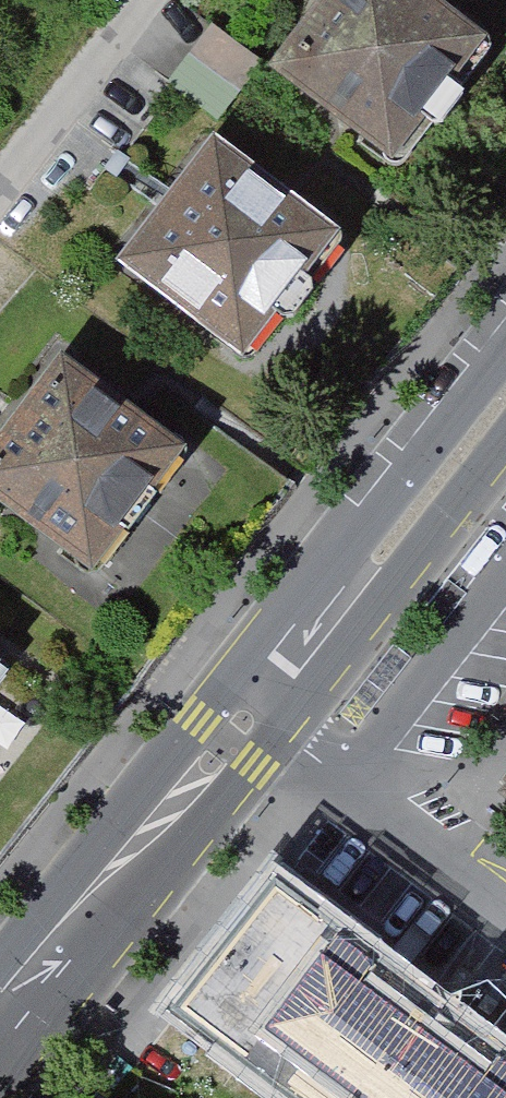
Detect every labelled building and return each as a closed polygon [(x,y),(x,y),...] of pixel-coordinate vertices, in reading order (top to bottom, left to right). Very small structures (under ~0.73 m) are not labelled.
[(285,72),(404,160),(492,42),(436,0),(339,0),(285,72)] [(184,87),(225,119),(267,67),(216,27),(175,79),(184,87)] [(224,149),(132,267),(251,359),(343,240),(224,149)] [(69,362),(0,453),(0,508),(100,584),(196,459),(69,362)] [(498,777),(505,783),(505,767),(498,777)] [(179,1025),(278,1097),(505,1097),(505,1065),(344,945),(276,894),(179,1025)]
